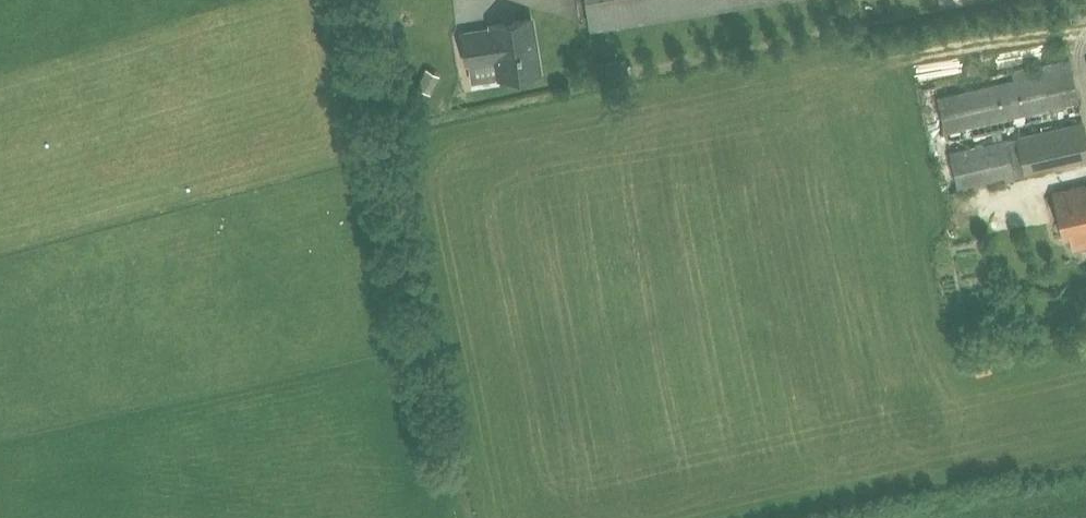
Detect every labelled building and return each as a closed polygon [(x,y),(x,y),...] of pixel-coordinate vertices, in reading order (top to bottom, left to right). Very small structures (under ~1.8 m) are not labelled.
[(590,29),(772,0),(585,0),(590,29)] [(490,25),(491,36),(481,38),(480,30),(461,33),(466,63),(495,59),(498,76),(539,70),(531,18),(490,25)] [(600,79),(629,73),(626,57),(597,64),(600,79)] [(945,130),(1079,100),(1071,66),(937,96),(945,130)] [(1083,121),(949,151),(958,188),(1085,159),(1085,136),(1083,121)] [(1053,191),(1064,239),(1085,234),(1085,183),(1053,191)]
